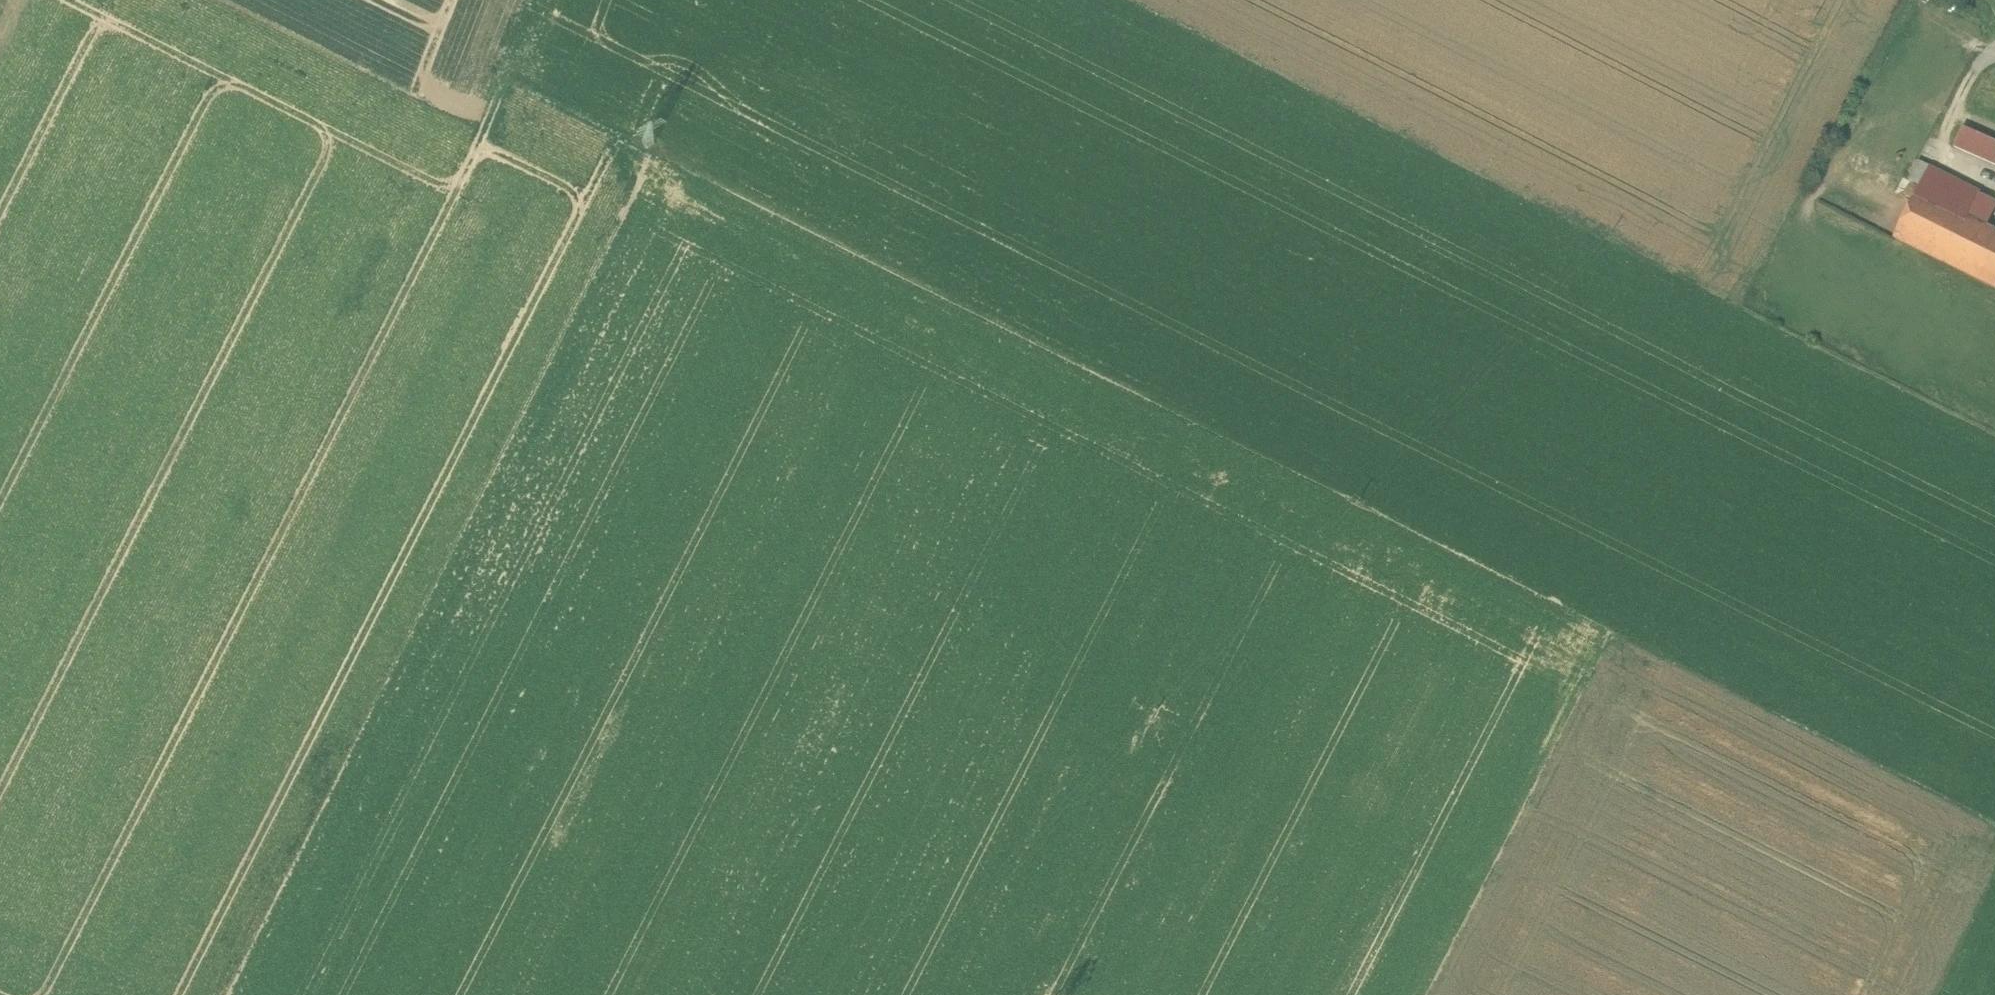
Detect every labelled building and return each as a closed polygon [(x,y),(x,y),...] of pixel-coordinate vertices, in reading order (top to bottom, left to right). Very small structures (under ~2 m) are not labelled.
[(1962,128),(1954,146),(1994,164),(1994,143),(1962,128)] [(1919,160),(1909,179),(1921,185),(1930,166),(1919,160)] [(1981,191),(1930,166),(1921,185),(1918,191),(1969,216),(1979,195),(1981,191)] [(1918,191),(1895,238),(1994,287),(1994,229),(1988,225),(1969,216),(1918,191)] [(1979,195),(1969,216),(1988,225),(1994,210),(1994,203),(1979,195)]
